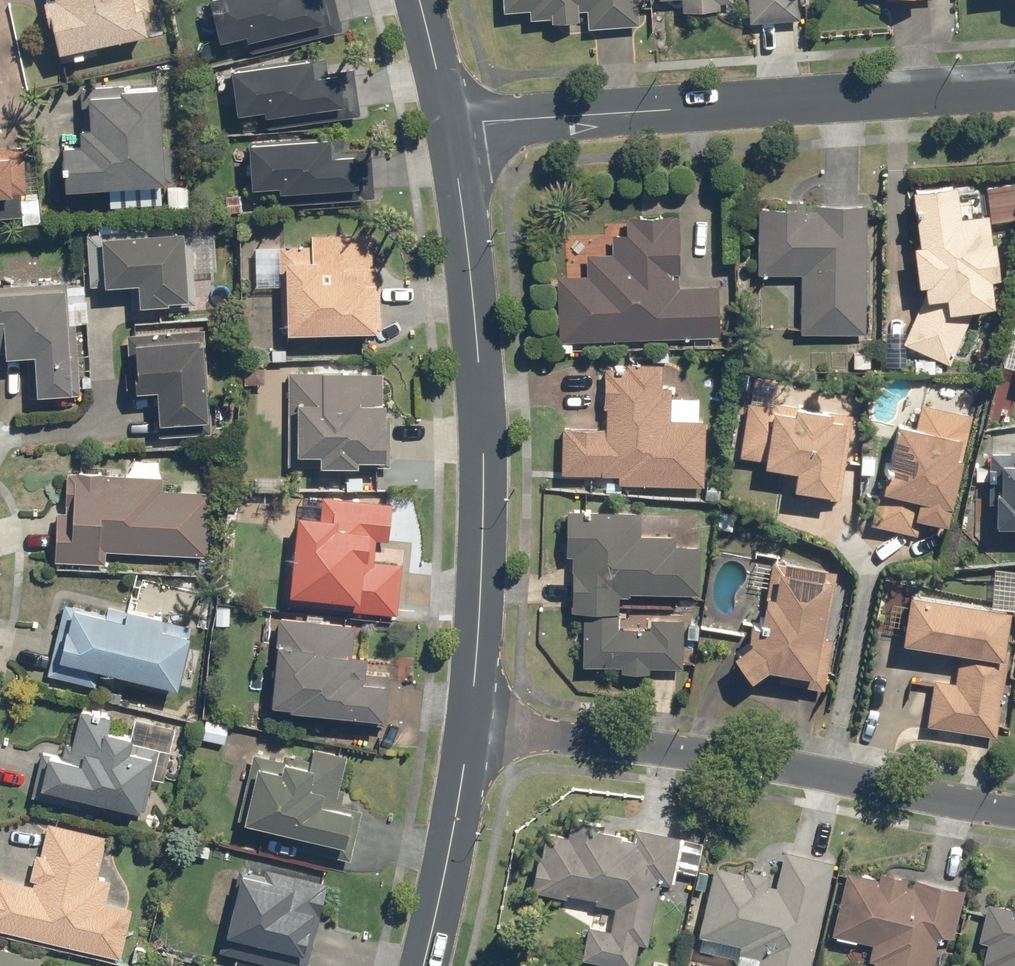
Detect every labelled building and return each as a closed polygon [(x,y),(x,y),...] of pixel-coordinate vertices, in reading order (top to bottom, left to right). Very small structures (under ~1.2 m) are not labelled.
[(54,64),(97,55),(95,44),(144,34),(140,11),(148,9),(146,0),(41,0),(40,0),(54,64)] [(218,42),(243,35),(248,53),(341,29),(333,0),(207,0),(218,42)] [(636,0),(499,0),(500,12),(527,10),(528,25),(585,21),(586,30),(638,26),(636,0)] [(681,13),(717,11),(716,3),(730,2),(730,0),(680,0),(681,13)] [(797,0),(747,0),(748,25),(798,22),(797,0)] [(323,55),(228,69),(235,114),(261,111),(263,129),(359,116),(352,68),(326,72),(323,55)] [(163,204),(156,83),(77,87),(80,144),(59,145),(61,191),(105,188),(106,207),(163,204)] [(343,136),(245,142),(248,189),(274,188),(276,206),(372,199),(368,150),(344,152),(343,136)] [(24,195),(21,146),(0,147),(0,196),(24,195)] [(919,280),(921,291),(900,343),(948,362),(970,308),(991,305),(987,277),(996,276),(991,238),(988,238),(984,209),(978,210),(975,187),(954,190),(952,180),(907,186),(914,242),(907,243),(912,281),(919,280)] [(782,205),(754,205),(753,273),(798,274),(797,332),(863,333),(864,206),(803,206),(803,200),(782,200),(782,205)] [(551,275),(554,341),(717,336),(715,285),(679,286),(676,213),(623,215),(624,224),(601,225),(601,234),(585,234),(585,253),(565,254),(565,274),(551,275)] [(189,226),(83,234),(87,288),(128,285),(129,309),(195,304),(189,226)] [(277,245),(278,333),(374,332),(373,233),(307,234),(307,245),(277,245)] [(0,286),(0,353),(2,352),(2,358),(26,357),(28,398),(73,395),(66,282),(0,286)] [(209,434),(202,329),(124,335),(127,373),(123,374),(124,399),(153,397),(156,437),(209,434)] [(615,483),(701,486),(704,419),(696,419),(697,396),(668,396),(669,385),(659,385),(660,362),(604,361),(602,426),(558,425),(557,472),(616,474),(615,483)] [(382,373),(285,371),(284,466),(380,467),(382,373)] [(850,413),(744,398),(735,460),(793,469),(790,492),(838,498),(850,413)] [(892,420),(867,523),(914,534),(918,518),(943,524),(970,414),(917,402),(912,424),(892,420)] [(984,524),(1014,525),(1014,448),(984,447),(984,524)] [(53,511),(51,560),(102,563),(103,550),(205,555),(208,490),(161,488),(161,476),(63,471),(61,511),(53,511)] [(283,602),(396,614),(402,564),(372,561),(374,537),(384,538),(389,501),(320,494),(317,516),(293,513),(283,602)] [(639,510),(564,508),(563,555),(568,555),(567,609),(617,611),(617,593),(697,595),(699,544),(672,543),(673,533),(638,532),(639,510)] [(776,681),(821,689),(830,633),(824,633),(834,569),(768,559),(758,621),(748,619),(744,640),(727,652),(746,680),(757,673),(777,676),(776,681)] [(1011,608),(905,592),(897,641),(956,650),(952,680),(931,677),(923,726),(991,736),(1011,608)] [(61,603),(43,674),(93,687),(98,668),(171,687),(187,627),(105,605),(102,613),(61,603)] [(682,616),(581,614),(579,665),(617,666),(617,672),(645,673),(646,666),(680,667),(682,616)] [(266,707),(385,717),(389,673),(362,671),(364,653),(349,652),(352,624),(274,617),(266,707)] [(39,751),(28,795),(117,817),(120,805),(137,810),(144,778),(161,782),(174,726),(77,702),(63,757),(39,751)] [(292,847),(348,861),(360,809),(334,802),(346,753),(309,744),(304,764),(251,751),(235,819),(295,834),(292,847)] [(680,836),(569,816),(565,833),(543,829),(538,858),(532,857),(526,890),(613,906),(609,929),(584,925),(578,957),(626,965),(642,965),(657,885),(670,887),(680,836)] [(117,958),(130,907),(104,901),(109,878),(96,875),(106,835),(43,820),(28,882),(0,875),(0,930),(117,958)] [(832,860),(783,849),(777,876),(711,860),(691,945),(740,957),(738,965),(807,965),(832,860)] [(215,951),(281,965),(306,965),(326,881),(262,866),(260,873),(235,867),(215,951)] [(964,889),(877,870),(876,878),(843,871),(829,934),(873,944),(868,965),(932,965),(938,937),(953,940),(964,889)] [(990,900),(976,962),(987,965),(1014,965),(1014,906),(990,900)] [(0,947),(0,965),(36,965),(38,956),(0,947)]
